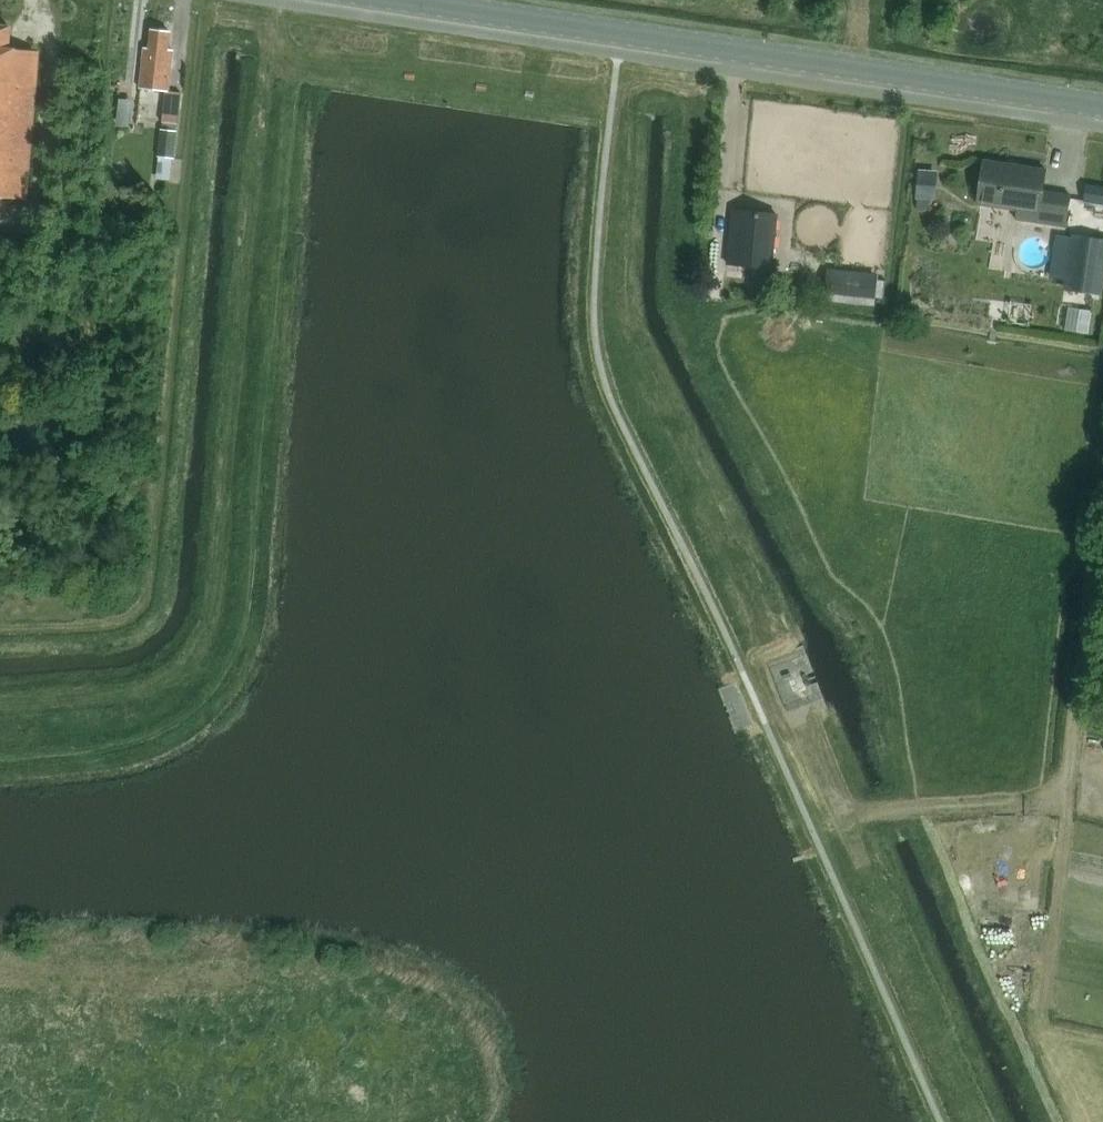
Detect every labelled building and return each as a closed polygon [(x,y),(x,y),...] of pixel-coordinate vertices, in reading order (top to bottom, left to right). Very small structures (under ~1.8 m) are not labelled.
[(28,199),(41,52),(10,49),(12,29),(0,28),(0,197),(28,199)] [(142,89),(167,92),(164,125),(179,126),(182,95),(170,93),(175,52),(170,52),(172,35),(153,32),(151,50),(146,49),(142,89)] [(177,130),(161,129),(158,156),(174,158),(177,130)] [(1072,199),(1044,195),(1048,172),(986,162),(979,206),(1020,213),(1018,221),(1067,229),(1072,199)] [(919,171),(918,197),(930,198),(936,198),(937,172),(919,171)] [(1094,181),(1092,200),(1102,201),(1102,181),(1094,181)] [(918,197),(918,208),(929,208),(930,198),(918,197)] [(773,271),(778,217),(734,213),(729,266),(773,271)] [(1071,290),(1102,295),(1102,294),(1102,240),(1072,235),(1072,237),(1065,280),(1064,289),(1071,290)] [(880,271),(830,266),(827,298),(877,303),(878,296),(886,296),(888,278),(880,277),(880,271)] [(1069,307),(1065,331),(1089,334),(1093,311),(1069,307)]
